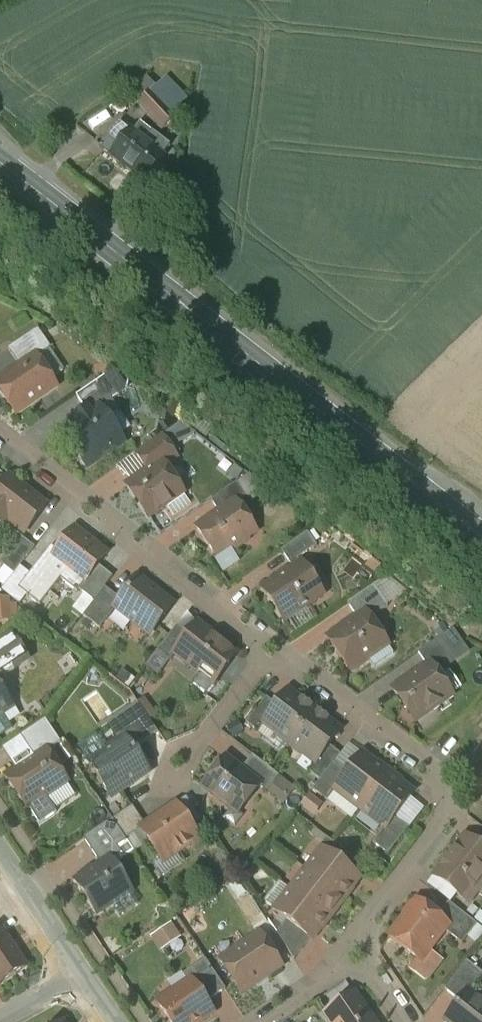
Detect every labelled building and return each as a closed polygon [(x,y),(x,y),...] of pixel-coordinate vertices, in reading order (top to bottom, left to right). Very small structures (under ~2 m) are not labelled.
[(156,88),(139,104),(149,115),(162,103),(166,99),(156,88)] [(162,103),(149,115),(163,130),(176,119),(162,103)] [(140,126),(134,134),(132,133),(120,148),(109,139),(101,149),(144,184),(164,158),(162,157),(170,147),(152,134),(140,126)] [(38,329),(9,350),(21,367),(36,357),(37,358),(51,348),(38,329)] [(0,381),(0,390),(16,414),(56,387),(37,358),(36,357),(21,367),(0,381)] [(106,376),(77,396),(87,412),(90,416),(101,409),(119,396),(106,376)] [(87,412),(85,413),(79,412),(78,418),(75,420),(80,428),(68,436),(74,444),(72,446),(87,468),(111,452),(107,446),(120,437),(101,409),(90,416),(87,412)] [(179,445),(196,431),(186,420),(170,433),(179,445)] [(162,436),(136,454),(148,472),(161,463),(165,468),(178,459),(162,436)] [(148,472),(127,486),(150,518),(167,506),(168,500),(181,491),(165,468),(161,463),(148,472)] [(9,478),(0,491),(0,522),(5,525),(9,520),(20,529),(25,533),(46,507),(9,478)] [(237,483),(211,501),(220,513),(236,502),(236,503),(246,497),(237,483)] [(220,513),(197,529),(216,556),(227,547),(229,549),(233,550),(247,541),(247,538),(256,532),(236,503),(236,502),(220,513)] [(107,555),(75,530),(58,552),(52,559),(84,583),(85,584),(99,566),(107,555)] [(308,533),(282,551),(291,565),(291,564),(298,560),(317,547),(308,533)] [(0,563),(0,564),(15,575),(35,548),(21,537),(0,563)] [(79,590),(84,583),(52,559),(58,552),(51,547),(18,590),(40,606),(61,580),(78,593),(80,590),(79,590)] [(294,569),(263,590),(285,622),(323,596),(298,560),(291,564),(294,569)] [(99,566),(85,584),(84,583),(79,590),(80,590),(95,602),(105,588),(114,578),(99,566)] [(121,601),(116,608),(116,609),(150,635),(173,605),(138,579),(121,601)] [(374,586),(348,604),(359,619),(366,614),(370,620),(388,608),(374,586)] [(95,602),(83,617),(100,630),(116,609),(116,608),(121,601),(105,588),(95,602)] [(11,622),(10,618),(17,617),(17,606),(9,606),(9,600),(0,600),(0,623),(11,622)] [(359,619),(354,623),(351,622),(339,631),(338,633),(329,640),(350,670),(353,668),(358,669),(370,661),(371,656),(387,645),(370,620),(366,614),(359,619)] [(234,653),(198,625),(190,635),(175,654),(176,655),(201,674),(206,674),(216,682),(229,665),(226,663),(234,653)] [(178,626),(158,651),(171,661),(176,655),(175,654),(190,635),(178,626)] [(0,648),(0,675),(3,673),(14,666),(2,647),(0,648)] [(422,673),(413,679),(411,679),(394,690),(407,709),(411,706),(420,719),(452,697),(430,665),(423,671),(422,673)] [(3,673),(0,675),(0,690),(2,693),(10,688),(11,684),(3,673)] [(3,715),(13,709),(2,693),(0,690),(0,715),(3,715)] [(308,708),(288,692),(277,706),(265,722),(266,723),(277,732),(278,735),(290,744),(315,711),(309,706),(308,708)] [(267,698),(246,723),(258,733),(266,723),(265,722),(277,706),(267,698)] [(138,704),(112,721),(125,740),(126,739),(133,750),(158,733),(138,704)] [(315,711),(290,744),(302,753),(305,753),(316,762),(317,763),(330,746),(340,732),(320,717),(321,715),(315,711)] [(46,721),(19,738),(32,758),(50,752),(61,744),(46,721)] [(125,740),(90,764),(111,797),(125,788),(129,789),(136,784),(137,780),(148,772),(133,750),(126,739),(125,740)] [(330,746),(317,763),(316,762),(309,771),(321,781),(334,764),(341,755),(330,746)] [(30,760),(18,768),(18,771),(7,778),(27,808),(46,796),(49,797),(61,789),(62,786),(66,782),(49,756),(50,752),(32,758),(32,761),(30,760)] [(348,774),(335,790),(336,791),(361,810),(389,773),(383,768),(381,768),(363,755),(348,774)] [(280,777),(253,756),(241,771),(261,786),(260,787),(267,793),(280,777)] [(226,759),(204,787),(231,809),(232,808),(243,806),(244,807),(260,787),(261,786),(241,771),(226,759)] [(321,781),(313,791),(328,802),(336,791),(335,790),(348,774),(334,764),(321,781)] [(389,773),(361,810),(385,829),(386,830),(395,818),(413,794),(395,780),(395,778),(389,773)] [(176,806),(141,830),(161,861),(175,852),(179,853),(199,839),(176,806)] [(133,807),(113,820),(123,835),(143,822),(133,807)] [(395,818),(386,830),(385,829),(373,844),(388,855),(409,828),(395,818)] [(113,820),(84,839),(102,866),(111,860),(112,861),(122,854),(118,848),(127,842),(123,835),(113,820)] [(448,859),(450,860),(436,878),(465,901),(472,902),(479,894),(476,887),(481,879),(481,851),(465,838),(448,859)] [(351,857),(327,839),(319,849),(322,851),(323,850),(343,866),(351,857)] [(303,874),(340,904),(342,901),(345,900),(348,896),(348,893),(359,879),(343,866),(323,850),(322,851),(303,874)] [(102,866),(77,882),(98,914),(115,903),(116,899),(129,890),(120,876),(121,875),(112,861),(111,860),(102,866)] [(340,904),(303,874),(289,893),(327,922),(333,915),(333,913),(340,904)] [(327,922),(289,893),(275,911),(287,921),(311,939),(312,940),(323,925),(325,925),(327,922)] [(251,895),(238,904),(244,912),(257,904),(251,895)] [(417,902),(390,938),(420,961),(444,931),(448,926),(438,918),(417,902)] [(477,925),(449,903),(438,918),(448,926),(444,931),(462,945),(477,925)] [(311,939),(287,921),(277,934),(294,960),(311,939)] [(176,922),(153,936),(162,950),(185,936),(176,922)] [(2,933),(0,935),(0,985),(26,968),(2,933)] [(259,935),(221,961),(243,993),(281,967),(259,935)] [(226,990),(206,960),(184,975),(189,983),(192,982),(206,1003),(226,990)] [(445,990),(460,1003),(468,993),(469,994),(481,977),(481,974),(467,962),(445,990)] [(158,1004),(170,1021),(200,1021),(213,1013),(206,1003),(192,982),(189,983),(158,1004)] [(468,993),(460,1003),(446,1021),(481,1021),(481,1004),(469,994),(468,993)] [(326,1014),(331,1021),(373,1021),(355,995),(326,1014)]
